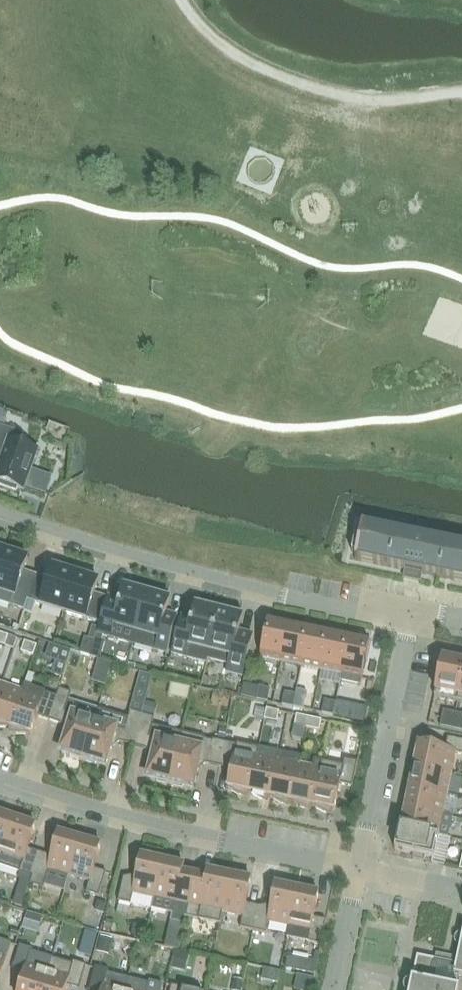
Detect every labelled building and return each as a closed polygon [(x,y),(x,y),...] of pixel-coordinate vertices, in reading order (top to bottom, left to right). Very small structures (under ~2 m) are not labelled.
[(0,427),(0,456),(3,457),(0,466),(0,481),(0,482),(0,485),(17,491),(18,487),(23,489),(37,451),(20,445),(24,435),(0,427)] [(437,577),(461,582),(461,545),(363,525),(362,527),(366,528),(359,558),(356,558),(355,560),(437,577)] [(28,601),(36,575),(25,571),(28,560),(6,552),(0,569),(0,603),(24,611),(28,601)] [(41,605),(64,613),(77,570),(63,565),(61,570),(53,568),(49,579),(36,575),(28,601),(41,605)] [(92,574),(77,570),(64,613),(87,620),(87,619),(100,624),(105,607),(107,598),(95,594),(99,582),(90,579),(92,574)] [(97,634),(132,644),(149,588),(130,583),(129,589),(125,588),(118,611),(105,607),(105,608),(105,607),(100,624),(97,634)] [(168,594),(149,588),(132,644),(166,653),(175,627),(163,623),(170,600),(166,599),(168,594)] [(220,606),(200,601),(199,607),(196,606),(190,630),(179,627),(171,654),(206,664),(207,660),(220,606)] [(226,673),(241,678),(250,645),(236,641),(242,618),(239,617),(241,611),(220,606),(207,660),(228,666),(226,673)] [(261,658),(282,663),(289,625),(277,622),(277,624),(268,622),(261,658)] [(302,627),(289,625),(282,663),(302,667),(309,629),(308,631),(302,629),(302,627)] [(321,671),(329,633),(328,635),(321,634),(322,632),(309,629),(302,667),(321,671)] [(0,633),(0,645),(5,646),(9,636),(0,633)] [(342,636),(329,633),(321,671),(341,675),(349,637),(348,639),(341,638),(342,636)] [(349,637),(341,675),(362,680),(370,644),(361,642),(362,640),(349,637)] [(81,638),(77,656),(96,661),(101,643),(81,638)] [(34,656),(37,646),(25,642),(22,652),(34,656)] [(118,674),(123,654),(106,649),(101,669),(118,674)] [(443,658),(434,698),(458,702),(461,683),(461,662),(443,658)] [(37,717),(53,722),(63,690),(60,689),(57,696),(46,693),(46,691),(24,683),(22,691),(23,691),(10,728),(11,728),(11,727),(17,729),(17,735),(31,735),(37,717)] [(22,691),(2,684),(0,691),(0,728),(10,728),(23,691),(22,691)] [(268,703),(270,690),(260,688),(257,700),(268,703)] [(83,761),(95,720),(65,711),(72,693),(63,690),(53,722),(69,727),(61,751),(70,754),(70,757),(83,761)] [(297,690),(296,695),(293,708),(304,710),(306,697),(308,692),(297,690)] [(293,708),(296,695),(285,693),(282,706),(293,708)] [(333,716),(336,703),(325,701),(322,714),(333,716)] [(346,706),(336,703),(333,716),(344,718),(346,706)] [(280,712),(267,709),(265,720),(277,722),(280,712)] [(114,741),(134,746),(143,714),(130,711),(128,718),(99,710),(95,720),(83,761),(96,765),(97,762),(106,765),(114,741)] [(444,711),(442,719),(454,722),(456,714),(444,711)] [(170,785),(183,733),(153,725),(155,718),(143,714),(134,746),(154,752),(148,777),(157,779),(157,781),(170,785)] [(456,714),(454,722),(461,723),(461,715),(456,714)] [(307,729),(309,718),(297,715),(295,726),(307,729)] [(322,720),(309,718),(307,729),(320,731),(322,720)] [(442,719),(441,727),(452,729),(454,722),(442,719)] [(454,722),(452,729),(461,731),(461,723),(454,722)] [(200,763),(216,766),(221,742),(213,740),(213,741),(205,739),(206,738),(183,733),(170,785),(184,788),(184,785),(194,788),(200,763)] [(413,765),(451,773),(456,753),(461,754),(461,740),(448,737),(445,749),(419,744),(418,751),(416,751),(413,765)] [(249,793),(259,748),(237,743),(237,745),(221,742),(216,766),(232,770),(228,789),(241,796),(243,791),(249,792),(249,793)] [(271,798),(279,760),(258,756),(260,748),(259,748),(249,793),(262,800),(265,795),(270,796),(270,798),(271,798)] [(292,802),(300,765),(301,757),(280,753),(279,760),(271,798),(283,805),(286,800),(291,801),(291,802),(292,802)] [(313,807),(323,761),(314,759),(312,767),(300,765),(292,802),(304,809),(307,804),(313,805),(312,806),(313,807)] [(343,765),(323,761),(313,807),(325,813),(328,809),(335,810),(341,784),(353,787),(358,762),(344,759),(343,765)] [(447,794),(451,773),(413,765),(408,786),(447,794)] [(443,816),(447,794),(408,786),(404,808),(443,816)] [(438,836),(443,816),(404,808),(399,829),(440,838),(440,836),(438,836)] [(16,816),(0,810),(0,853),(3,854),(0,862),(0,864),(16,816)] [(16,816),(0,864),(0,866),(21,873),(33,877),(40,853),(29,849),(36,826),(34,825),(35,822),(16,816)] [(440,838),(399,829),(395,851),(413,855),(412,859),(424,862),(425,857),(434,859),(438,838),(440,838)] [(70,875),(81,836),(62,831),(61,834),(59,833),(52,856),(40,853),(33,877),(30,884),(44,889),(50,869),(70,875)] [(100,842),(81,836),(70,875),(90,881),(86,892),(99,896),(106,872),(95,869),(102,846),(99,845),(100,842)] [(155,898),(164,858),(144,854),(144,857),(141,856),(136,880),(124,877),(118,902),(133,905),(136,893),(155,898)] [(183,863),(164,858),(155,898),(177,903),(173,922),(184,925),(191,892),(179,890),(185,866),(182,866),(183,863)] [(220,924),(231,872),(211,868),(211,872),(208,871),(203,895),(191,892),(184,925),(187,925),(189,917),(220,924)] [(250,876),(231,872),(220,924),(223,925),(225,913),(243,916),(241,927),(254,930),(259,906),(247,904),(252,880),(249,879),(250,876)] [(290,926),(298,886),(279,883),(278,885),(276,885),(271,909),(259,906),(254,930),(266,933),(269,922),(289,926),(290,926)] [(317,890),(298,886),(290,926),(289,926),(287,937),(321,945),(326,920),(314,918),(319,894),(317,894),(317,890)] [(54,903),(51,910),(36,904),(32,916),(60,926),(66,908),(54,903)] [(104,938),(103,948),(122,951),(124,941),(104,938)] [(3,967),(12,944),(0,940),(0,977),(3,967)] [(197,960),(198,940),(183,940),(182,960),(197,960)] [(210,963),(217,945),(206,941),(200,959),(210,963)] [(293,956),(320,960),(322,947),(295,942),(293,956)] [(53,958),(32,952),(33,950),(20,946),(13,970),(25,973),(20,989),(43,989),(53,958)] [(461,980),(461,978),(455,976),(459,958),(458,958),(453,957),(452,960),(442,962),(418,956),(411,989),(460,989),(461,980)] [(53,958),(43,989),(66,989),(68,986),(79,989),(87,966),(74,962),(73,964),(53,958)] [(90,989),(125,989),(128,978),(108,973),(109,970),(95,967),(90,989)] [(125,989),(161,989),(163,984),(149,981),(149,983),(128,978),(125,989)]
